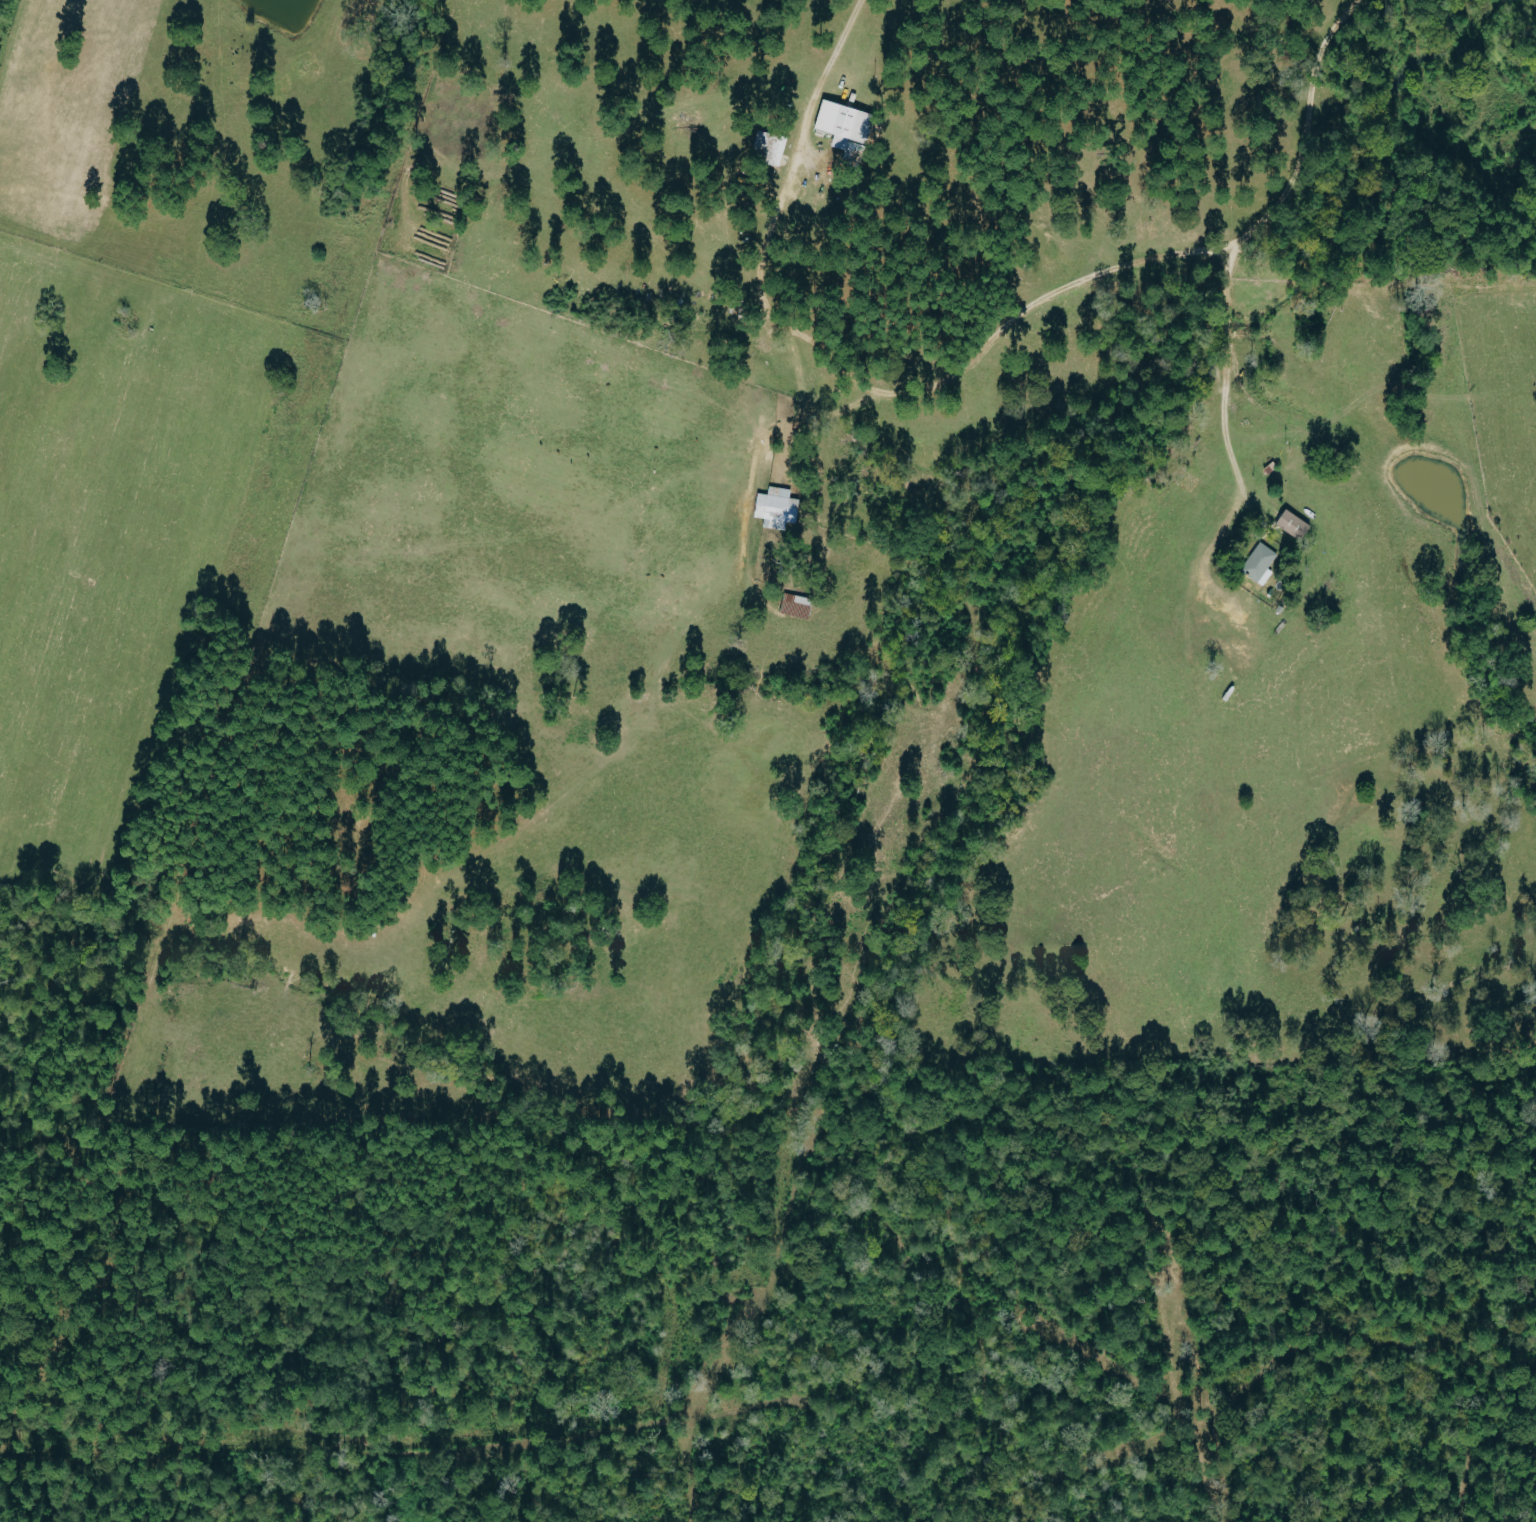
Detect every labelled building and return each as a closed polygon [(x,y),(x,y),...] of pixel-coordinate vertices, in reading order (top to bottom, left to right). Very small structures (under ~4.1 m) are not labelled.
[(864,165),(877,115),(826,101),(818,130),(838,136),(835,148),(848,151),(844,164),(852,166),(853,162),(864,165)] [(791,139),(761,131),(754,161),(784,168),(791,139)] [(794,491),(771,488),(770,496),(760,495),(757,519),(767,520),(766,528),(788,531),(789,523),(800,524),(803,501),(793,500),(794,491)] [(1278,527),(1304,542),(1313,525),(1288,511),(1278,527)] [(1243,571),(1266,587),(1276,573),(1271,569),(1280,555),(1263,543),(1243,571)]
